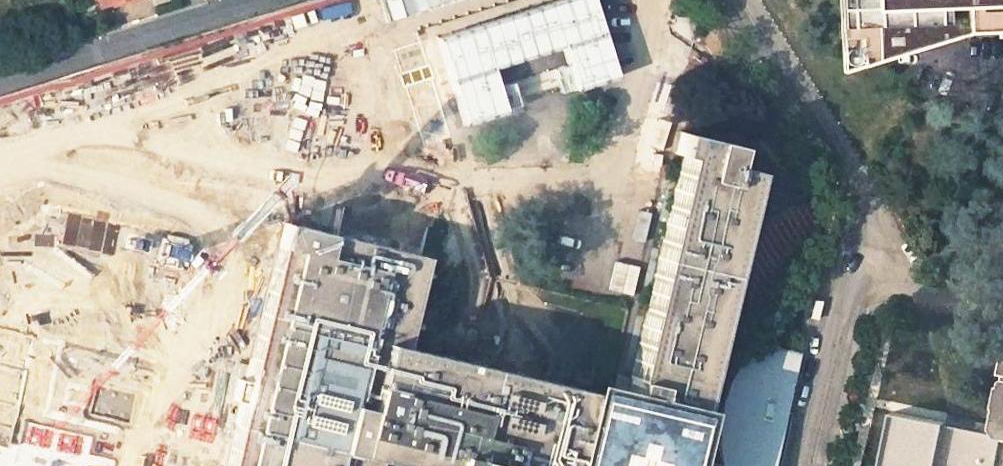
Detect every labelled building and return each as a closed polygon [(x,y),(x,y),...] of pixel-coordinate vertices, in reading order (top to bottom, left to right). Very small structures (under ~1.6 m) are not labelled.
[(1002,36),(1002,0),(834,0),(837,77),(969,37),(1002,36)] [(230,465),(716,465),(686,459),(755,173),(733,168),(737,147),(679,134),(674,155),(681,157),(624,400),(405,346),(427,256),(286,220),(230,465)] [(286,220),(269,215),(277,184),(224,172),(198,281),(46,245),(2,274),(0,283),(0,465),(230,465),(286,220)] [(789,367),(745,356),(744,357),(734,369),(727,381),(721,395),(718,417),(721,439),(725,454),(731,463),(729,465),(763,465),(789,367)] [(1001,381),(999,380),(989,427),(994,438),(1002,439),(997,465),(1002,465),(1002,372),(1001,381)]
